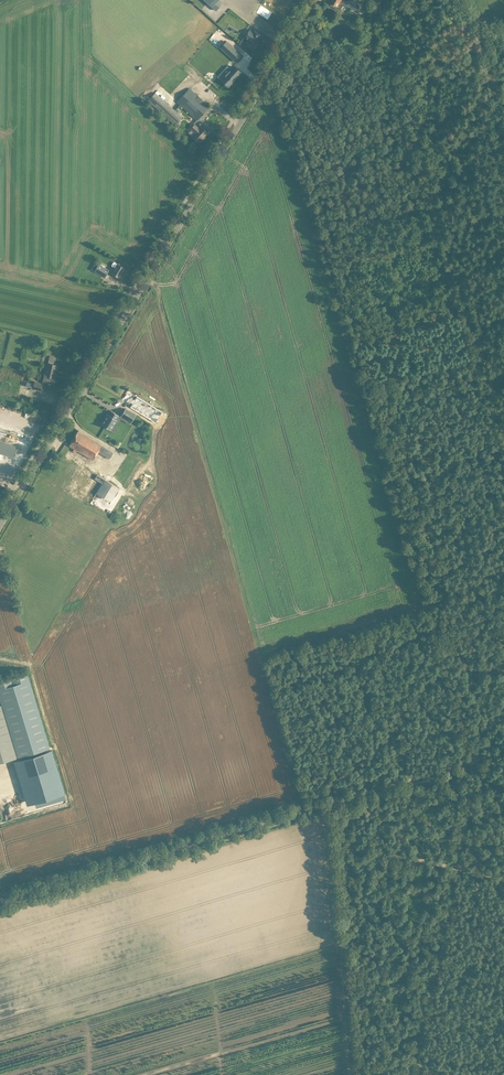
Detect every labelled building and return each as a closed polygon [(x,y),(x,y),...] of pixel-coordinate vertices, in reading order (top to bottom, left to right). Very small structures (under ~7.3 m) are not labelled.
[(216,10),(223,3),(219,0),(204,0),(216,10)] [(332,4),(331,6),(338,10),(340,9),(343,4),(348,7),(350,7),(350,8),(354,10),(357,10),(360,6),(359,2),(357,1),(358,0),(332,0),(330,2),(332,4)] [(261,5),(256,13),(268,20),(272,12),(261,5)] [(246,44),(249,46),(254,49),(262,36),(257,33),(254,31),(253,33),(249,31),(245,38),(249,40),(246,44)] [(226,42),(221,48),(230,56),(231,55),(235,58),(234,59),(237,62),(243,56),(226,42)] [(236,69),(232,66),(220,79),(225,83),(224,83),(227,86),(240,72),(237,68),(236,69)] [(197,120),(209,106),(190,88),(177,101),(197,120)] [(147,101),(175,125),(178,128),(181,123),(179,121),(182,117),(179,114),(180,112),(176,108),(175,110),(155,92),(147,101)] [(191,136),(194,139),(198,143),(208,133),(201,126),(199,129),(194,125),(191,128),(195,132),(191,136)] [(94,271),(94,272),(104,278),(109,270),(102,267),(103,265),(100,263),(99,264),(98,263),(98,264),(95,262),(91,270),(94,271)] [(114,268),(111,273),(119,277),(121,274),(121,273),(124,268),(114,262),(112,262),(111,265),(112,266),(114,268)] [(44,374),(44,376),(43,381),(53,384),(55,377),(55,376),(57,365),(47,363),(45,374),(44,374)] [(34,383),(33,388),(40,390),(42,384),(35,382),(34,383)] [(137,396),(130,407),(155,423),(162,412),(137,396)] [(125,408),(123,413),(121,416),(131,422),(135,415),(125,408)] [(111,411),(108,415),(107,414),(101,424),(109,429),(112,424),(114,425),(117,420),(116,419),(118,415),(111,411)] [(78,431),(69,445),(74,449),(77,445),(95,456),(101,445),(78,431)] [(113,453),(103,446),(99,452),(109,459),(113,453)] [(38,537),(30,550),(38,555),(46,542),(38,537)] [(55,537),(51,543),(66,551),(69,545),(55,537)] [(34,567),(26,581),(31,584),(40,570),(34,567)] [(17,758),(49,748),(27,673),(0,681),(0,700),(1,705),(17,758)] [(17,758),(1,705),(0,705),(0,763),(17,758)] [(49,750),(21,759),(33,801),(35,806),(64,798),(49,750)]
